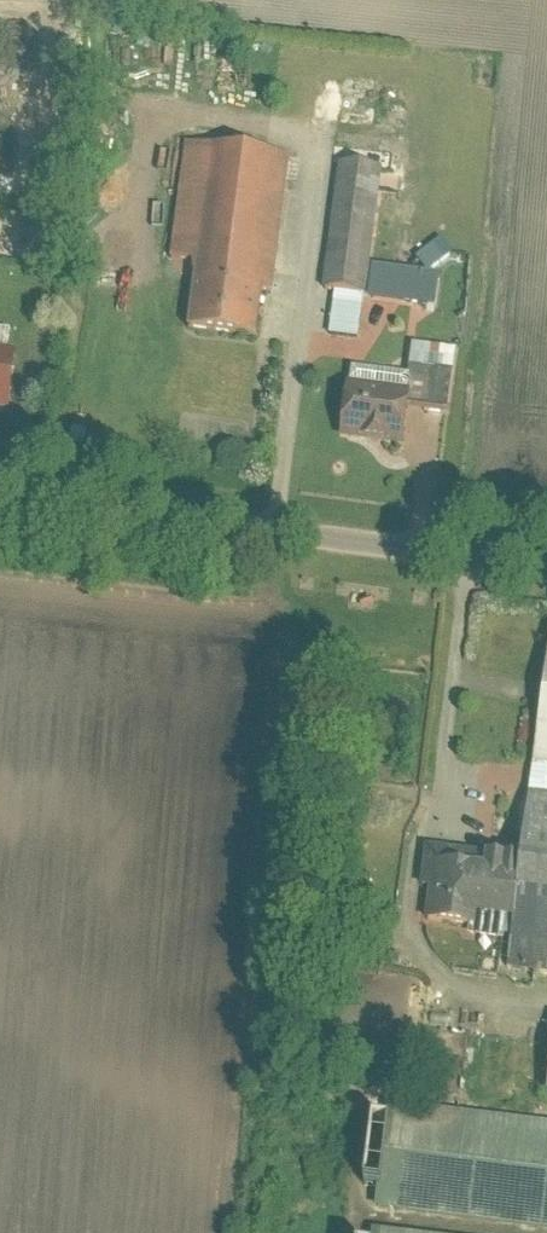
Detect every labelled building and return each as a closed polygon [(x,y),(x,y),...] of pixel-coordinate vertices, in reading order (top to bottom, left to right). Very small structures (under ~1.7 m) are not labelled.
[(307,275),(329,279),(322,321),(356,327),(384,153),(328,144),(307,275)] [(190,268),(180,339),(244,347),(250,299),(261,301),(279,164),(178,150),(163,264),(190,268)] [(433,273),(457,253),(445,237),(420,257),(433,273)] [(2,404),(8,344),(0,344),(0,404),(2,404)] [(330,431),(402,441),(408,399),(442,404),(447,364),(409,359),(405,382),(338,372),(330,431)] [(532,769),(546,770),(546,635),(532,769)] [(525,809),(518,871),(427,861),(421,924),(507,934),(503,975),(546,980),(546,812),(525,809)] [(508,1066),(511,1035),(464,1030),(460,1061),(508,1066)] [(391,1116),(379,1225),(454,1232),(546,1232),(546,1133),(391,1116)]
